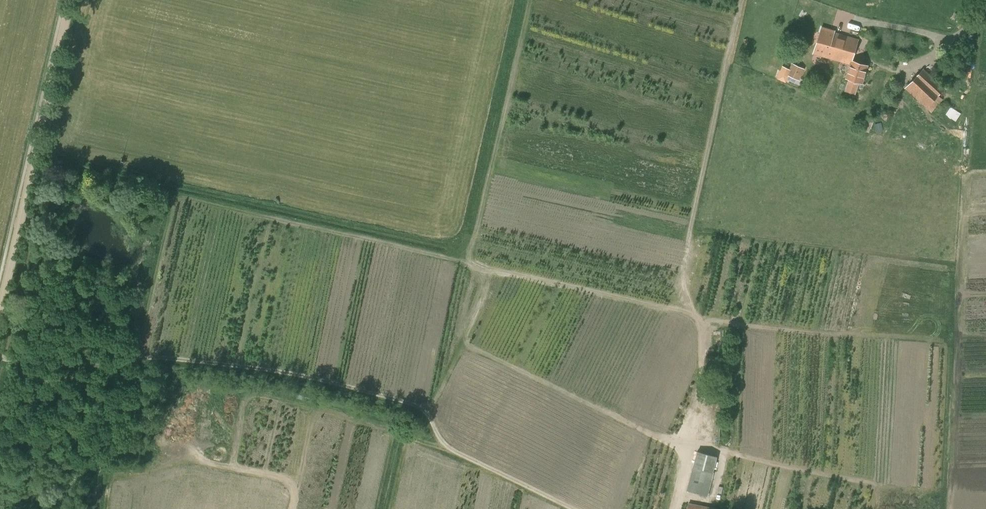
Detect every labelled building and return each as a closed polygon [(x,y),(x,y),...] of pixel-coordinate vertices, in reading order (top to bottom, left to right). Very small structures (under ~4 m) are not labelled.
[(813,52),(841,61),(848,36),(834,32),(834,31),(821,27),(813,52)] [(848,36),(841,61),(850,64),(846,78),(849,79),(846,90),(854,93),(858,81),(861,82),(867,65),(851,60),(858,39),(848,36)] [(787,80),(795,83),(797,79),(799,80),(805,68),(792,63),(789,69),(782,66),(776,78),(786,82),(787,80)] [(905,88),(931,112),(943,99),(938,95),(945,87),(923,68),(905,88)] [(957,120),(962,111),(951,106),(946,115),(957,120)] [(880,116),(886,119),(889,113),(882,110),(880,116)] [(692,469),(687,490),(707,495),(712,478),(705,476),(706,473),(710,474),(713,463),(698,459),(697,466),(701,467),(700,471),(692,469)]
